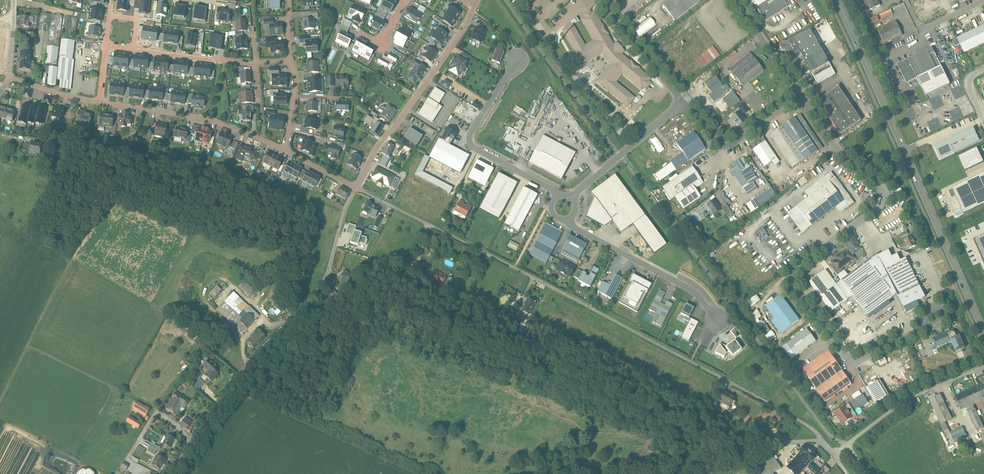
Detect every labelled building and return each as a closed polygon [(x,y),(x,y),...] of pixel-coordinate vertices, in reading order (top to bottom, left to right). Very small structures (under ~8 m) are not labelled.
[(118,10),(127,12),(128,5),(134,6),(135,0),(119,0),(118,10)] [(134,6),(134,8),(140,9),(140,12),(149,14),(150,4),(141,2),(141,0),(135,0),(134,6)] [(173,4),(176,4),(174,17),(184,19),(186,5),(179,4),(180,0),(174,0),(173,4)] [(268,3),(269,3),(269,9),(280,9),(279,3),(280,3),(280,0),(268,0),(268,3)] [(380,8),(390,14),(396,4),(388,0),(385,0),(380,8)] [(663,7),(674,21),(700,2),(699,0),(672,0),(663,7)] [(757,8),(769,0),(751,0),(757,8)] [(757,8),(765,22),(791,5),(787,0),(769,0),(757,8)] [(870,11),(880,5),(878,0),(864,0),(870,11)] [(167,6),(158,5),(156,15),(165,17),(166,13),(167,10),(166,10),(167,6)] [(365,11),(353,5),(349,15),(354,17),(352,20),(359,24),(361,20),(365,11)] [(417,10),(423,13),(426,8),(420,5),(417,10)] [(103,6),(97,6),(97,8),(91,7),(89,19),(95,20),(95,24),(96,24),(100,24),(101,21),(102,21),(104,9),(102,9),(103,6)] [(460,13),(449,6),(444,13),(456,20),(459,16),(460,13)] [(207,8),(195,7),(193,20),(206,21),(207,8)] [(422,15),(410,8),(407,13),(404,17),(416,23),(418,19),(419,20),(420,18),(422,15)] [(229,22),(231,11),(218,9),(217,20),(229,22)] [(891,9),(880,14),(882,18),(893,13),(891,9)] [(41,11),(35,59),(44,60),(50,12),(41,11)] [(63,14),(51,12),(45,63),(56,65),(63,14)] [(611,65),(596,82),(608,92),(608,91),(627,107),(635,98),(616,82),(622,75),(641,90),(651,79),(639,69),(640,68),(631,61),(631,62),(621,54),(613,45),(607,35),(608,34),(603,25),(602,25),(594,12),(581,19),(594,41),(585,46),(573,25),(563,30),(575,52),(574,52),(582,65),(601,54),(611,65)] [(444,13),(440,20),(452,27),(456,20),(444,13)] [(33,18),(21,16),(20,26),(29,27),(29,22),(32,22),(33,18)] [(78,18),(65,16),(62,40),(75,41),(78,18)] [(639,36),(656,24),(650,16),(633,28),(639,36)] [(385,22),(375,17),(372,22),(374,23),(372,27),(379,30),(381,27),(382,28),(385,22)] [(313,19),(303,20),(304,30),(314,29),(313,19)] [(245,20),(236,21),(237,32),(242,31),(246,31),(245,20)] [(896,21),(878,30),(884,44),(903,35),(896,21)] [(144,32),(142,31),(140,39),(156,41),(158,29),(153,28),(154,23),(145,22),(144,32)] [(96,28),(96,24),(89,23),(88,35),(100,37),(101,28),(96,28)] [(274,25),(270,25),(270,27),(271,35),(283,34),(282,24),(274,25)] [(443,29),(440,26),(438,29),(435,27),(431,32),(444,40),(447,35),(447,34),(442,31),(443,29)] [(412,32),(404,28),(402,30),(401,29),(398,34),(397,34),(407,40),(412,32)] [(957,39),(964,52),(983,42),(983,39),(979,28),(957,39)] [(485,32),(476,29),(475,32),(474,32),(473,36),(474,36),(472,40),(481,43),(485,32)] [(811,30),(780,46),(783,52),(785,51),(789,59),(800,52),(805,60),(822,51),(811,30)] [(161,34),(160,42),(182,45),(183,37),(179,36),(179,33),(165,31),(165,35),(161,34)] [(352,37),(340,31),(338,36),(339,37),(336,42),(348,48),(351,42),(350,41),(352,37)] [(444,40),(431,32),(428,37),(432,39),(430,42),(434,44),(435,42),(441,45),(444,40)] [(197,35),(187,34),(186,45),(195,47),(197,35)] [(407,40),(397,34),(394,40),(396,41),(395,43),(402,48),(407,40)] [(223,36),(211,35),(209,48),(221,50),(223,36)] [(243,39),(236,39),(236,40),(237,46),(238,46),(239,50),(247,49),(247,45),(247,42),(246,38),(243,39)] [(275,38),(266,39),(267,48),(271,47),(272,52),(275,52),(276,53),(279,53),(280,51),(284,51),(283,42),(275,42),(275,38)] [(317,38),(310,39),(310,41),(309,41),(309,43),(306,43),(307,53),(318,52),(317,38)] [(352,51),(360,55),(365,47),(367,43),(360,38),(352,51)] [(75,41),(62,40),(59,58),(72,59),(75,41)] [(702,68),(720,56),(713,46),(695,58),(702,68)] [(365,47),(360,55),(369,60),(374,52),(365,47)] [(421,57),(431,63),(437,53),(426,47),(422,53),(423,54),(421,57)] [(327,59),(332,61),(336,51),(332,49),(327,59)] [(496,49),(492,61),(500,64),(504,52),(496,49)] [(401,58),(403,54),(394,50),(392,53),(401,58)] [(805,60),(812,73),(830,63),(822,50),(822,51),(805,60)] [(927,50),(918,54),(920,59),(929,55),(927,50)] [(30,52),(21,52),(20,68),(29,68),(30,52)] [(110,58),(109,64),(112,64),(113,63),(120,64),(121,53),(114,52),(113,58),(110,58)] [(127,66),(130,67),(131,61),(128,60),(129,54),(121,53),(120,64),(127,65),(127,66)] [(399,58),(390,53),(387,58),(383,56),(382,59),(380,58),(377,63),(387,68),(389,63),(392,65),(394,62),(396,63),(399,58)] [(460,58),(466,62),(469,57),(464,53),(460,58)] [(929,55),(920,59),(918,54),(908,59),(917,78),(941,66),(934,53),(929,55)] [(763,72),(749,54),(729,69),(743,87),(763,72)] [(131,61),(130,67),(133,67),(133,66),(140,67),(142,56),(135,55),(134,61),(131,61)] [(147,70),(150,70),(151,64),(148,63),(149,57),(142,56),(140,67),(147,68),(147,70)] [(466,62),(460,58),(458,57),(456,61),(455,60),(450,67),(451,68),(449,72),(451,72),(456,76),(458,77),(461,72),(462,74),(466,68),(464,67),(467,63),(466,62)] [(72,59),(59,58),(57,78),(60,78),(59,84),(69,85),(72,59)] [(151,64),(150,70),(153,70),(154,69),(161,70),(162,59),(155,58),(154,64),(151,64)] [(168,72),(171,73),(172,67),(169,66),(170,60),(162,59),(161,70),(168,71),(168,72)] [(908,59),(897,64),(906,83),(917,78),(908,59)] [(415,67),(417,68),(420,64),(414,60),(411,64),(415,67)] [(172,67),(171,73),(174,73),(174,72),(181,73),(183,62),(176,61),(175,67),(172,67)] [(188,75),(191,76),(192,70),(189,69),(190,63),(183,62),(181,73),(188,74),(188,75)] [(318,62),(307,63),(308,73),(311,73),(319,72),(318,62)] [(830,63),(812,73),(817,82),(820,83),(836,74),(830,63)] [(192,70),(191,76),(195,76),(195,75),(202,76),(203,65),(196,64),(195,70),(192,70)] [(413,74),(418,78),(419,79),(427,69),(420,64),(417,68),(413,74)] [(209,78),(212,79),(213,72),(210,72),(211,66),(203,65),(202,76),(209,77),(209,78)] [(57,67),(50,66),(49,72),(48,83),(55,84),(56,73),(57,67)] [(941,66),(917,78),(922,87),(946,75),(941,66)] [(417,68),(415,67),(407,79),(414,84),(418,78),(413,74),(417,68)] [(250,73),(241,74),(242,83),(251,82),(250,73)] [(279,75),(272,75),(273,85),(279,85),(280,86),(282,86),(283,85),(287,85),(286,75),(279,75)] [(348,77),(337,77),(337,86),(341,86),(341,89),(347,89),(347,86),(348,86),(348,77)] [(723,87),(715,77),(704,85),(712,94),(710,96),(710,97),(714,103),(725,94),(724,94),(729,90),(726,85),(723,87)] [(311,80),(308,80),(308,81),(309,92),(316,92),(321,91),(320,79),(311,80)] [(110,86),(107,85),(107,91),(126,93),(127,88),(125,88),(125,82),(111,80),(110,86)] [(446,80),(442,86),(447,89),(451,84),(446,80)] [(130,88),(127,88),(126,93),(145,96),(146,90),(144,90),(145,85),(130,83),(130,88)] [(149,91),(146,90),(145,96),(164,98),(165,93),(163,92),(164,87),(150,85),(149,91)] [(861,121),(839,87),(818,101),(840,135),(861,121)] [(31,89),(25,88),(23,94),(29,96),(31,89)] [(168,93),(165,93),(164,98),(184,101),(185,95),(182,95),(183,90),(169,88),(168,93)] [(435,90),(419,115),(432,124),(442,109),(438,107),(445,96),(435,90)] [(252,92),(239,93),(240,98),(241,99),(242,104),(251,103),(253,103),(252,92)] [(51,95),(45,93),(43,100),(49,102),(51,95)] [(189,93),(188,101),(192,102),(191,104),(195,104),(194,106),(200,107),(201,105),(204,106),(205,97),(193,95),(193,94),(189,93)] [(730,109),(740,103),(733,93),(723,99),(730,109)] [(278,94),(274,94),(274,104),(286,104),(286,94),(278,94)] [(940,95),(934,98),(939,107),(944,104),(940,95)] [(312,102),(308,102),(308,111),(317,111),(317,103),(317,102),(312,102)] [(349,103),(336,102),(336,110),(349,111),(349,103)] [(30,106),(22,103),(19,117),(22,118),(21,120),(26,122),(26,120),(30,106)] [(743,103),(738,107),(744,114),(749,111),(743,103)] [(30,106),(26,120),(34,122),(34,120),(38,106),(30,104),(30,106)] [(38,106),(34,120),(42,122),(46,106),(38,104),(38,106)] [(64,107),(54,104),(52,113),(56,114),(61,115),(64,107)] [(386,107),(383,105),(381,108),(384,110),(380,116),(389,121),(396,110),(387,105),(386,107)] [(14,109),(6,107),(4,117),(12,119),(14,113),(13,113),(14,109)] [(91,112),(82,110),(83,108),(79,107),(76,117),(88,121),(89,118),(90,118),(90,117),(91,112)] [(738,107),(729,114),(731,117),(740,110),(738,107)] [(128,110),(122,109),(122,113),(121,119),(120,123),(126,124),(126,120),(131,121),(132,115),(128,114),(128,110)] [(250,109),(238,110),(238,115),(242,114),(243,122),(251,121),(251,118),(250,113),(250,112),(250,109)] [(113,112),(100,110),(98,121),(106,122),(106,121),(112,122),(113,112)] [(738,113),(732,117),(738,126),(745,121),(738,113)] [(823,148),(800,114),(795,118),(818,151),(823,148)] [(274,116),(271,115),(269,127),(282,129),(282,124),(283,124),(284,117),(274,116)] [(369,129),(379,136),(385,126),(369,116),(365,122),(371,126),(369,129)] [(795,118),(770,135),(793,168),(818,151),(795,118)] [(318,120),(306,119),(305,127),(310,128),(317,129),(318,120)] [(167,123),(156,121),(154,131),(164,134),(167,123)] [(188,128),(176,125),(174,134),(186,137),(187,133),(188,128)] [(199,126),(197,131),(195,138),(202,140),(206,127),(202,126),(202,127),(199,126)] [(339,126),(338,127),(335,126),(334,129),(333,129),(333,131),(333,132),(333,135),(338,137),(343,138),(343,137),(345,128),(342,128),(341,126),(339,126)] [(209,128),(206,127),(202,140),(209,142),(211,135),(212,130),(209,129),(209,128)] [(445,127),(429,158),(460,174),(469,156),(451,146),(457,134),(445,127)] [(934,147),(940,160),(980,141),(974,128),(934,147)] [(423,137),(410,129),(404,138),(417,146),(423,137)] [(114,132),(107,131),(105,139),(112,140),(114,132)] [(229,134),(225,133),(224,133),(221,132),(217,141),(228,145),(231,139),(232,136),(228,135),(229,134)] [(693,132),(676,144),(688,161),(705,149),(693,132)] [(543,136),(529,163),(561,180),(576,153),(543,136)] [(659,153),(665,150),(656,137),(651,140),(659,153)] [(763,137),(748,147),(751,151),(753,150),(766,141),(763,137)] [(313,142),(304,139),(303,142),(302,146),(301,149),(310,151),(310,152),(312,145),(313,142)] [(41,143),(31,141),(30,143),(29,150),(39,152),(41,143)] [(766,141),(753,150),(764,167),(773,161),(775,165),(779,162),(766,141)] [(395,147),(387,143),(381,153),(384,154),(382,157),(386,159),(387,156),(390,157),(395,147)] [(256,149),(240,144),(235,156),(242,159),(244,155),(252,158),(253,155),(256,156),(257,153),(255,152),(256,149)] [(338,147),(335,146),(335,145),(330,144),(328,154),(332,155),(331,158),(337,159),(338,156),(340,148),(338,147)] [(959,157),(966,171),(983,163),(976,149),(959,157)] [(269,151),(266,156),(264,160),(271,164),(276,155),(269,151)] [(353,154),(347,164),(356,169),(358,166),(359,167),(361,162),(360,162),(362,159),(360,158),(353,154)] [(276,155),(271,164),(274,165),(272,169),(276,171),(278,168),(280,163),(283,158),(276,155)] [(386,159),(382,157),(379,163),(385,167),(389,160),(386,159)] [(296,163),(289,160),(287,164),(284,170),(290,173),(296,163)] [(493,169),(477,161),(469,177),(485,186),(493,169)] [(741,165),(738,161),(728,167),(742,188),(752,181),(741,165)] [(302,167),(296,163),(290,173),(297,176),(301,168),(302,167)] [(692,167),(670,182),(678,195),(692,185),(701,179),(692,167)] [(377,168),(372,177),(378,181),(378,182),(383,185),(384,183),(389,186),(394,177),(377,168)] [(314,173),(307,170),(304,176),(302,179),(309,183),(314,173)] [(831,172),(805,192),(809,197),(788,213),(803,233),(836,208),(840,213),(854,203),(831,172)] [(320,176),(314,173),(309,183),(315,186),(320,177),(320,176)] [(952,188),(964,213),(983,203),(983,173),(952,188)] [(517,184),(499,174),(480,209),(498,219),(517,184)] [(615,175),(591,193),(595,198),(612,222),(621,233),(632,225),(645,215),(615,175)] [(394,177),(389,186),(395,189),(400,179),(394,177)] [(804,177),(798,181),(802,186),(807,182),(804,177)] [(701,179),(692,185),(695,189),(703,183),(701,179)] [(350,191),(342,185),(337,193),(345,199),(350,191)] [(692,185),(678,195),(675,197),(684,208),(700,197),(692,185)] [(524,188),(511,213),(524,220),(538,194),(524,188)] [(768,191),(746,204),(751,212),(773,198),(768,191)] [(612,222),(595,198),(594,199),(586,218),(604,228),(612,222)] [(464,202),(460,200),(455,211),(459,213),(458,216),(462,218),(464,215),(466,217),(471,206),(467,204),(466,207),(462,206),(464,202)] [(713,200),(711,202),(710,201),(704,205),(707,210),(709,209),(714,216),(721,211),(713,200)] [(372,204),(368,202),(363,211),(368,213),(368,212),(371,214),(375,216),(379,208),(372,205),(372,204)] [(518,231),(524,220),(511,213),(505,224),(506,224),(510,227),(518,231)] [(666,245),(645,215),(632,225),(654,254),(666,245)] [(545,223),(529,255),(546,264),(563,232),(545,223)] [(356,226),(349,224),(346,232),(353,235),(350,242),(358,245),(359,243),(365,245),(367,238),(361,236),(362,233),(355,230),(356,226)] [(974,238),(983,259),(983,233),(974,238)] [(587,244),(569,235),(562,248),(580,258),(587,244)] [(911,236),(904,240),(904,241),(898,244),(900,249),(907,245),(908,249),(916,246),(911,236)] [(858,243),(853,237),(845,243),(845,244),(848,248),(849,249),(848,250),(852,255),(860,249),(857,244),(858,243)] [(511,242),(508,247),(516,251),(519,246),(511,242)] [(848,250),(842,254),(835,258),(836,259),(831,263),(833,265),(838,271),(855,259),(852,255),(848,250)] [(906,258),(901,261),(897,254),(892,257),(889,251),(878,256),(879,259),(897,295),(898,296),(904,308),(925,297),(906,258)] [(879,259),(870,264),(868,261),(849,276),(845,270),(838,276),(869,317),(897,295),(879,259)] [(423,265),(418,263),(418,262),(410,260),(407,268),(421,273),(423,265)] [(575,267),(562,260),(560,264),(559,264),(559,265),(558,267),(560,268),(558,270),(561,272),(562,273),(563,273),(564,274),(565,274),(570,277),(575,267)] [(843,268),(846,271),(851,267),(850,267),(855,263),(853,261),(843,268)] [(447,275),(433,269),(429,278),(435,281),(434,285),(441,288),(442,284),(447,275)] [(583,272),(578,270),(578,269),(574,277),(579,279),(583,272)] [(837,284),(826,270),(809,282),(831,311),(848,299),(847,299),(852,295),(841,281),(837,284)] [(344,272),(342,276),(341,278),(342,279),(339,287),(347,290),(348,287),(350,282),(349,281),(350,275),(348,274),(349,273),(344,272)] [(589,277),(585,275),(586,274),(583,272),(579,279),(578,281),(590,287),(596,274),(591,272),(589,277)] [(609,285),(603,282),(600,287),(598,291),(612,299),(622,279),(615,275),(610,285),(609,285)] [(619,302),(637,312),(651,284),(633,275),(619,302)] [(244,280),(238,286),(249,296),(255,290),(244,280)] [(210,293),(214,297),(223,288),(219,284),(210,293)] [(233,291),(216,309),(237,328),(242,334),(250,326),(250,325),(259,316),(233,291)] [(750,308),(761,300),(757,294),(746,302),(750,308)] [(799,320),(781,295),(766,306),(784,331),(799,320)] [(261,310),(271,301),(267,296),(256,305),(261,310)] [(667,301),(665,305),(660,303),(662,299),(656,296),(649,310),(655,313),(657,309),(662,311),(658,318),(658,319),(663,322),(672,305),(672,304),(667,301)] [(535,303),(527,300),(522,310),(530,314),(535,303)] [(694,308),(686,304),(681,314),(685,316),(683,318),(689,322),(691,318),(689,317),(694,308)] [(751,313),(755,319),(761,315),(757,309),(751,313)] [(689,322),(682,336),(689,340),(698,322),(691,318),(689,322)] [(741,334),(736,327),(731,331),(736,338),(741,334)] [(242,334),(237,328),(233,332),(239,337),(242,334)] [(807,328),(786,344),(796,356),(816,341),(807,328)] [(951,328),(948,329),(949,331),(948,331),(948,332),(947,333),(945,334),(943,334),(943,335),(941,335),(936,337),(936,338),(934,339),(934,338),(933,339),(936,348),(951,341),(956,352),(965,348),(964,347),(963,345),(963,343),(962,343),(961,341),(962,341),(961,339),(960,337),(959,336),(957,331),(952,329),(952,330),(951,328)] [(265,336),(258,329),(254,334),(261,341),(265,336)] [(771,329),(765,334),(769,339),(775,334),(771,329)] [(254,334),(247,341),(254,348),(261,341),(254,334)] [(727,346),(726,347),(729,352),(733,356),(742,349),(735,340),(727,346)] [(727,346),(721,343),(720,344),(715,352),(724,357),(726,353),(729,352),(726,347),(727,346)] [(828,351),(802,369),(816,389),(842,371),(828,351)] [(214,363),(206,356),(200,363),(209,370),(208,371),(204,374),(208,378),(208,377),(211,380),(215,376),(218,372),(214,370),(218,366),(214,363)] [(884,356),(877,360),(880,365),(887,361),(884,356)] [(842,371),(816,389),(825,401),(851,384),(852,385),(851,383),(842,371)] [(202,384),(197,380),(193,384),(198,388),(202,384)] [(880,380),(867,388),(876,403),(889,395),(880,380)] [(982,385),(975,388),(981,401),(983,400),(983,389),(982,385)] [(975,388),(955,397),(961,411),(966,408),(974,405),(981,401),(975,388)] [(724,391),(719,400),(730,406),(731,403),(733,404),(735,404),(736,402),(735,401),(733,399),(734,397),(724,391)] [(182,396),(175,392),(170,400),(177,404),(182,396)] [(830,407),(840,400),(836,394),(826,401),(830,407)] [(952,419),(940,395),(929,400),(941,424),(945,422),(952,419)] [(177,404),(173,412),(177,415),(180,409),(183,411),(189,400),(182,396),(177,404)] [(856,399),(851,402),(855,408),(860,405),(856,399)] [(177,404),(170,400),(165,407),(173,412),(177,404)] [(145,407),(136,401),(131,411),(147,420),(149,417),(146,415),(150,408),(145,406),(145,407)] [(983,427),(974,405),(966,408),(976,431),(983,427)] [(845,406),(835,413),(843,424),(852,418),(845,406)] [(141,423),(129,416),(126,421),(138,428),(141,423)] [(192,421),(185,416),(180,424),(187,429),(192,421)] [(950,432),(945,422),(941,424),(941,425),(950,445),(955,443),(950,432)] [(962,426),(950,432),(955,443),(967,437),(962,426)] [(167,435),(163,444),(170,447),(174,439),(167,435)] [(135,449),(143,453),(145,449),(138,444),(135,449)] [(799,452),(800,452),(799,453),(787,466),(795,473),(798,473),(808,463),(810,465),(813,462),(812,461),(817,456),(806,445),(801,450),(799,452)] [(157,450),(150,446),(147,451),(154,454),(157,450)] [(753,465),(756,469),(774,456),(771,453),(753,465)] [(75,467),(75,464),(74,463),(57,454),(54,455),(49,463),(50,465),(65,473),(71,473),(75,467)] [(166,460),(157,455),(155,457),(156,457),(152,464),(160,469),(163,463),(164,464),(166,460)] [(759,473),(764,473),(771,469),(779,464),(774,456),(756,469),(759,473)] [(813,462),(810,465),(808,467),(815,473),(822,473),(824,473),(819,468),(815,463),(813,462)] [(824,463),(819,468),(824,473),(825,473),(826,473),(831,470),(824,463)] [(771,469),(773,473),(781,467),(779,464),(771,469)]
